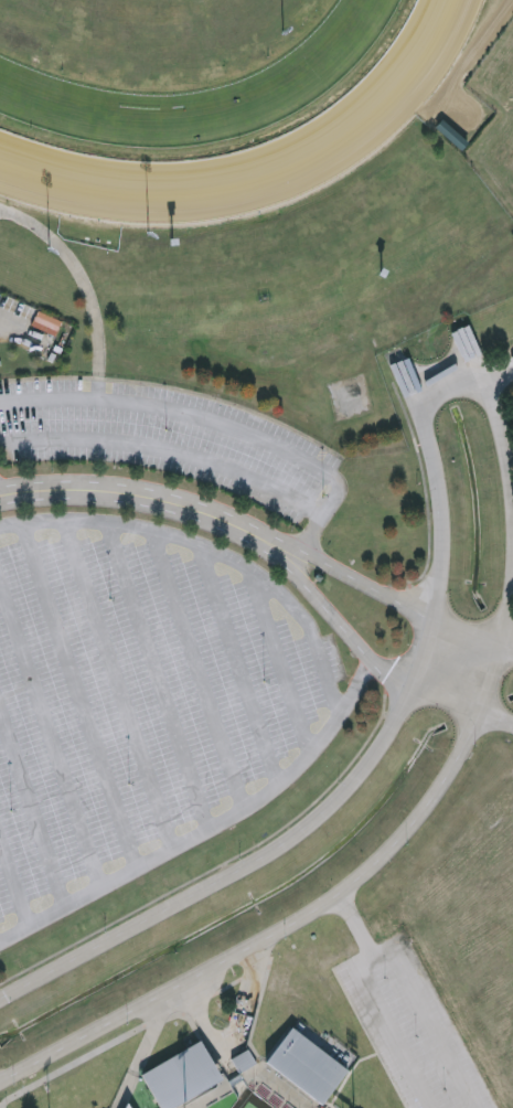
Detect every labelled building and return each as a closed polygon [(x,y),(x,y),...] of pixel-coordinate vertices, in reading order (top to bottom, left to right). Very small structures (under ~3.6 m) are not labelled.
[(468,145),(442,124),(436,132),(462,153),(468,145)] [(322,1107),(349,1073),(292,1029),(266,1064),(322,1107)] [(205,1036),(148,1077),(156,1107),(192,1107),(215,1073),(205,1036)] [(257,1065),(250,1053),(235,1062),(242,1074),(257,1065)]
